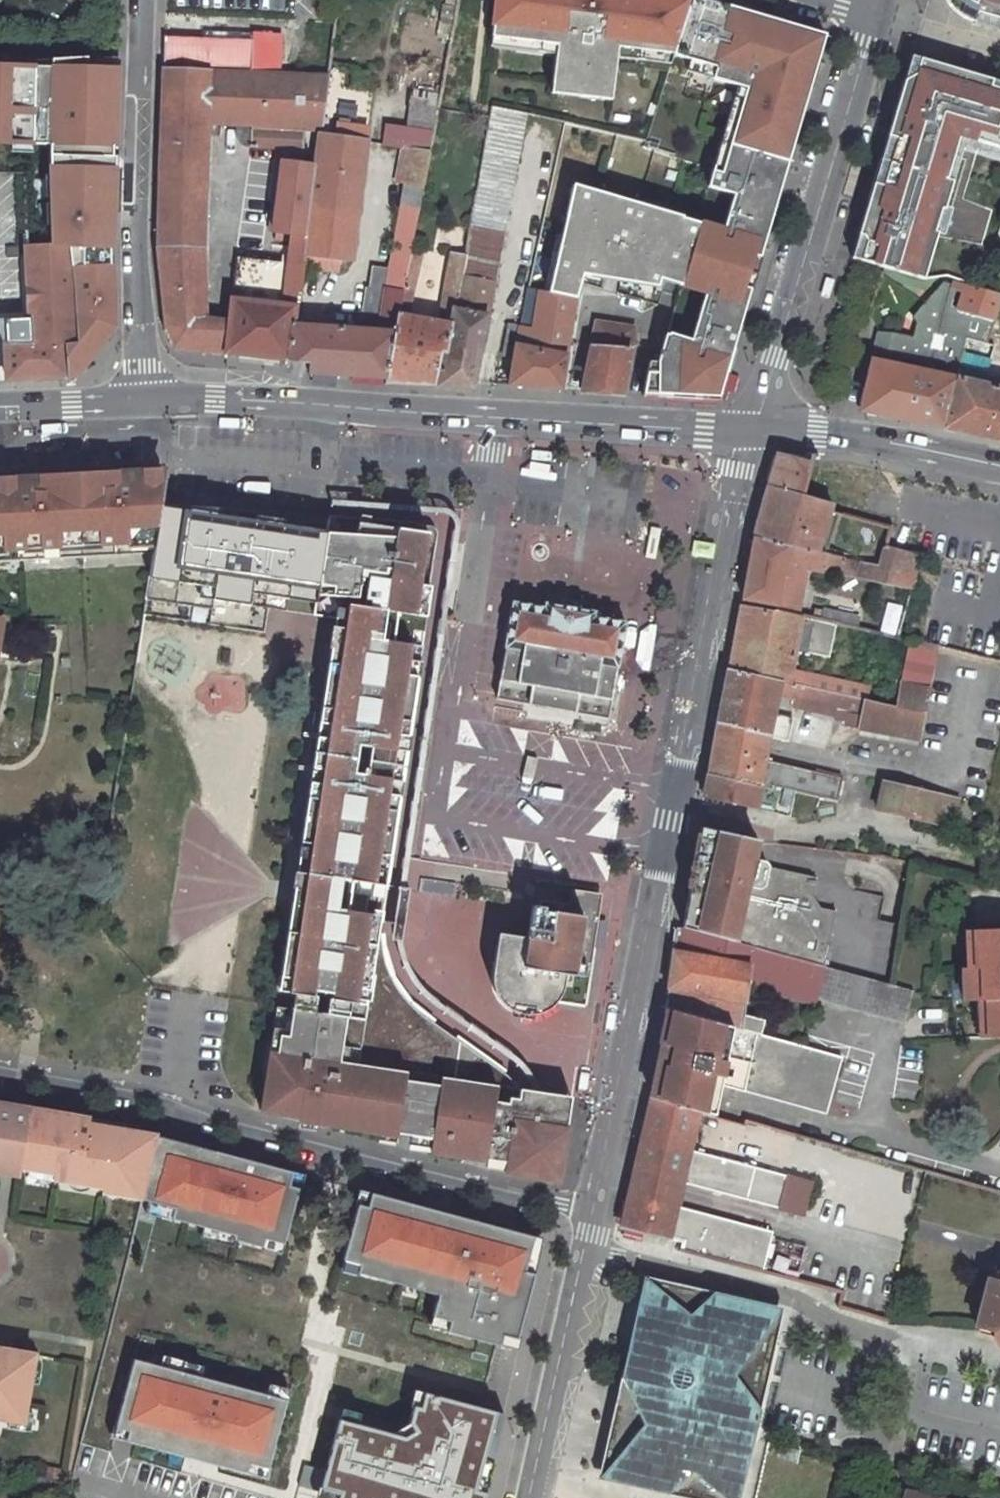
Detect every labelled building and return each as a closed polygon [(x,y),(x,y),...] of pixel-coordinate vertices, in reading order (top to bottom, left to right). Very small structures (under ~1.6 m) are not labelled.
[(690,3),(668,0),(495,0),(490,39),(556,47),(551,86),(580,89),(579,99),(611,103),(616,60),(617,51),(672,58),(690,3)] [(643,394),(718,399),(768,226),(774,209),(791,150),(799,123),(824,37),(773,22),(758,18),(722,8),(707,3),(695,0),(690,0),(690,3),(672,58),(689,63),(686,75),(737,89),(724,130),(713,168),(707,190),(733,198),(721,232),(698,225),(679,287),(703,293),(691,339),(668,333),(668,335),(666,334),(658,362),(650,361),(643,394)] [(945,1),(946,2),(946,3),(947,3),(947,4),(948,5),(948,6),(949,6),(949,7),(950,8),(951,8),(951,9),(952,10),(952,11),(953,11),(953,12),(954,12),(955,13),(956,14),(957,14),(958,15),(959,16),(960,16),(961,17),(961,18),(962,18),(963,19),(964,19),(965,19),(965,20),(966,20),(967,21),(968,21),(969,21),(970,22),(971,22),(972,22),(972,23),(974,23),(998,30),(999,25),(999,0),(944,0),(945,1)] [(207,32),(206,46),(252,48),(253,33),(207,32)] [(206,46),(187,46),(188,43),(182,37),(169,38),(163,42),(157,245),(166,330),(175,347),(208,350),(210,326),(204,323),(204,319),(203,240),(207,116),(230,123),(239,123),(238,135),(248,145),(302,148),(304,127),(320,129),(322,115),(327,76),(284,74),(285,62),(283,62),(284,40),(279,39),(279,34),(253,33),(252,48),(206,46)] [(616,60),(669,68),(672,58),(617,51),(616,60)] [(911,57),(888,135),(897,138),(890,162),(881,159),(860,228),(869,231),(860,259),(924,279),(937,234),(945,208),(960,158),(954,156),(956,148),(962,150),(999,161),(999,83),(911,57)] [(119,59),(92,58),(56,64),(57,71),(33,72),(0,72),(0,144),(54,146),(55,246),(70,246),(77,342),(65,342),(67,380),(78,377),(114,328),(114,267),(112,267),(111,250),(113,250),(119,59)] [(551,86),(550,95),(579,99),(580,89),(551,86)] [(374,317),(372,331),(394,332),(410,254),(411,246),(431,149),(430,149),(440,95),(415,91),(409,128),(388,124),(386,143),(385,145),(402,148),(396,181),(403,183),(389,270),(373,268),(370,290),(366,289),(362,317),(374,317)] [(474,203),(504,209),(525,114),(491,106),(474,203)] [(565,123),(563,132),(588,137),(590,128),(565,123)] [(368,141),(367,140),(368,128),(350,126),(339,124),(338,137),(320,134),(316,165),(315,172),(361,178),(363,178),(368,141)] [(888,135),(881,159),(890,162),(897,138),(888,135)] [(619,236),(605,285),(641,296),(656,246),(655,246),(673,186),(665,183),(673,155),(645,147),(647,142),(645,142),(617,235),(619,236)] [(954,156),(960,158),(962,150),(956,148),(954,156)] [(286,162),(278,233),(291,235),(283,304),(231,298),(229,322),(226,353),(289,360),(293,324),(295,290),(300,291),(302,275),(303,264),(315,172),(316,165),(286,162)] [(315,172),(303,264),(310,266),(340,270),(341,259),(350,260),(361,178),(315,172)] [(562,217),(548,213),(551,201),(545,200),(537,237),(532,266),(551,270),(558,238),(562,217)] [(474,203),(470,223),(500,229),(504,209),(474,203)] [(937,234),(944,236),(951,209),(945,208),(937,234)] [(562,217),(558,238),(563,239),(568,217),(562,217)] [(462,265),(460,275),(494,282),(503,230),(470,223),(464,254),(462,265)] [(852,257),(860,259),(869,231),(860,228),(852,257)] [(67,380),(65,342),(77,342),(70,246),(55,246),(28,247),(32,344),(23,345),(23,339),(17,339),(17,345),(6,345),(8,382),(67,380)] [(411,246),(410,254),(420,256),(421,248),(411,246)] [(451,252),(449,262),(462,265),(464,254),(451,252)] [(437,321),(408,316),(420,256),(410,254),(394,332),(385,378),(384,383),(438,385),(444,354),(445,354),(447,346),(457,294),(460,275),(462,265),(449,262),(437,321)] [(281,288),(282,262),(239,261),(238,286),(281,288)] [(303,264),(302,275),(309,276),(310,266),(303,264)] [(460,275),(457,294),(490,300),(494,282),(460,275)] [(865,412),(945,428),(963,350),(966,338),(987,344),(994,323),(999,306),(999,298),(967,289),(965,294),(944,285),(923,307),(915,316),(919,320),(915,339),(904,337),(894,335),(879,332),(872,360),(861,407),(865,412)] [(513,359),(509,386),(562,388),(576,298),(527,288),(519,326),(513,358),(513,359)] [(457,294),(447,346),(480,352),(490,300),(457,294)] [(210,326),(208,350),(226,353),(229,322),(204,319),(204,323),(210,326)] [(595,322),(581,390),(624,393),(633,329),(595,322)] [(293,324),(289,360),(310,362),(314,326),(293,324)] [(508,324),(503,356),(513,358),(519,326),(508,324)] [(314,326),(310,362),(309,372),(385,378),(394,332),(372,331),(314,326)] [(966,338),(963,350),(990,358),(987,344),(966,338)] [(447,346),(445,354),(479,361),(480,352),(447,346)] [(983,383),(990,358),(963,350),(945,428),(997,439),(999,431),(999,377),(993,376),(992,384),(983,383)] [(444,354),(438,385),(474,387),(479,361),(445,354),(444,354)] [(778,454),(769,486),(801,496),(812,456),(778,454)] [(162,471),(0,479),(0,560),(153,551),(161,506),(162,503),(166,479),(162,471)] [(769,486),(758,524),(756,537),(818,553),(831,510),(833,505),(801,496),(769,486)] [(417,806),(431,714),(460,527),(459,521),(456,515),(453,511),(446,507),(332,496),(329,513),(425,524),(429,525),(433,529),(434,535),(417,645),(419,644),(381,885),(403,886),(417,806)] [(162,503),(161,506),(299,524),(300,511),(162,503)] [(153,551),(147,599),(213,608),(214,599),(285,609),(288,588),(317,592),(327,528),(299,524),(161,506),(153,551)] [(381,885),(419,644),(417,645),(434,535),(433,529),(429,525),(425,524),(329,513),(327,528),(317,592),(313,613),(341,617),(339,631),(330,631),(278,974),(288,976),(286,991),(291,992),(289,1008),(362,1020),(356,1062),(516,1088),(504,1073),(417,1008),(401,991),(388,969),(379,948),(377,937),(375,930),(373,930),(374,926),(371,925),(372,913),(367,911),(372,885),(381,885)] [(756,537),(744,600),(775,605),(778,610),(797,614),(807,568),(823,571),(827,555),(818,553),(756,537)] [(827,555),(823,571),(911,590),(919,556),(885,547),(880,567),(827,555)] [(627,624),(515,603),(497,699),(553,709),(609,720),(627,624)] [(811,677),(791,673),(796,650),(816,654),(829,657),(836,624),(827,621),(821,620),(812,618),(797,614),(778,610),(775,614),(742,608),(732,667),(728,670),(864,699),(867,700),(870,686),(819,675),(819,678),(811,677)] [(813,608),(812,618),(821,620),(824,610),(813,608)] [(829,612),(827,621),(836,624),(856,628),(858,618),(829,612)] [(929,689),(935,666),(939,647),(911,641),(901,682),(929,689)] [(796,650),(791,673),(811,677),(816,654),(796,650)] [(847,722),(846,727),(858,729),(918,740),(929,689),(901,682),(896,707),(867,700),(864,699),(728,670),(719,724),(773,737),(787,741),(791,719),(773,715),(777,694),(794,697),(792,707),(835,716),(834,719),(847,722)] [(773,737),(719,724),(709,775),(765,788),(769,762),(773,737)] [(842,777),(769,762),(765,788),(776,790),(777,787),(794,791),(837,802),(842,777)] [(788,818),(794,791),(777,787),(776,790),(765,788),(709,775),(706,787),(715,801),(788,818)] [(884,782),(878,809),(954,828),(959,799),(884,782)] [(766,862),(757,849),(758,844),(703,834),(692,891),(690,890),(684,927),(684,931),(779,956),(824,968),(836,910),(812,904),(818,876),(772,867),(768,862),(766,862)] [(587,1007),(602,919),(597,918),(601,894),(574,890),(569,917),(545,913),(546,908),(535,907),(529,938),(500,935),(493,981),(494,990),(499,1000),(508,1010),(518,1015),(527,1017),(540,1015),(545,1013),(549,1012),(554,1008),(559,1003),(587,1007)] [(973,929),(974,968),(965,967),(960,967),(961,1002),(976,1001),(983,1001),(984,1038),(999,1037),(999,929),(973,929)] [(973,929),(964,930),(965,967),(974,968),(973,929)] [(766,1022),(744,1016),(749,989),(815,1007),(817,1000),(824,968),(779,956),(684,931),(680,930),(667,1009),(737,1030),(737,1029),(762,1036),(766,1022)] [(519,1062),(430,995),(417,979),(405,961),(398,944),(395,934),(377,937),(379,948),(388,969),(401,991),(417,1008),(504,1073),(516,1088),(530,1090),(534,1087),(529,1076),(525,1069),(519,1062)] [(824,968),(817,1000),(905,1024),(913,992),(824,968)] [(289,1008),(273,1005),(261,1111),(327,1125),(327,1128),(395,1138),(395,1136),(430,1140),(428,1154),(506,1163),(505,1174),(557,1181),(569,1096),(530,1090),(516,1088),(356,1062),(362,1020),(289,1008)] [(722,1081),(827,1108),(843,1058),(762,1036),(737,1029),(737,1030),(667,1009),(656,1081),(653,1100),(715,1119),(719,1098),(722,1081)] [(765,1157),(772,1129),(745,1121),(743,1127),(715,1119),(653,1100),(632,1186),(623,1226),(683,1241),(681,1248),(763,1270),(772,1232),(721,1218),(696,1212),(676,1207),(678,1197),(682,1184),(702,1189),(726,1195),(778,1209),(787,1176),(764,1170),(690,1151),(696,1126),(740,1140),(738,1152),(765,1157)] [(17,1177),(19,1168),(54,1174),(53,1180),(105,1188),(105,1186),(126,1189),(125,1192),(144,1195),(158,1138),(158,1134),(88,1118),(88,1121),(75,1118),(75,1116),(0,1104),(0,1174),(17,1177)] [(294,1173),(158,1138),(144,1195),(143,1198),(152,1200),(149,1213),(237,1235),(235,1244),(284,1257),(301,1189),(290,1187),(294,1173)] [(802,1215),(810,1182),(787,1176),(778,1209),(802,1215)] [(547,1239),(374,1193),(370,1209),(360,1206),(343,1273),(439,1298),(432,1327),(517,1350),(547,1239)] [(990,1278),(979,1324),(995,1328),(999,1329),(999,1281),(990,1278)] [(652,1288),(623,1417),(612,1415),(601,1466),(674,1493),(697,1497),(731,1497),(738,1463),(747,1465),(781,1317),(652,1288)] [(9,1420),(24,1423),(25,1412),(35,1355),(0,1349),(0,1419),(9,1420)] [(290,1401),(135,1360),(114,1438),(269,1480),(290,1401)] [(341,1420),(320,1497),(322,1497),(486,1497),(487,1494),(474,1491),(495,1414),(428,1396),(424,1411),(416,1409),(412,1423),(395,1434),(341,1420)] [(33,1414),(25,1412),(24,1423),(9,1420),(7,1428),(30,1432),(33,1414)] [(738,1463),(731,1497),(740,1497),(747,1465),(738,1463)]
